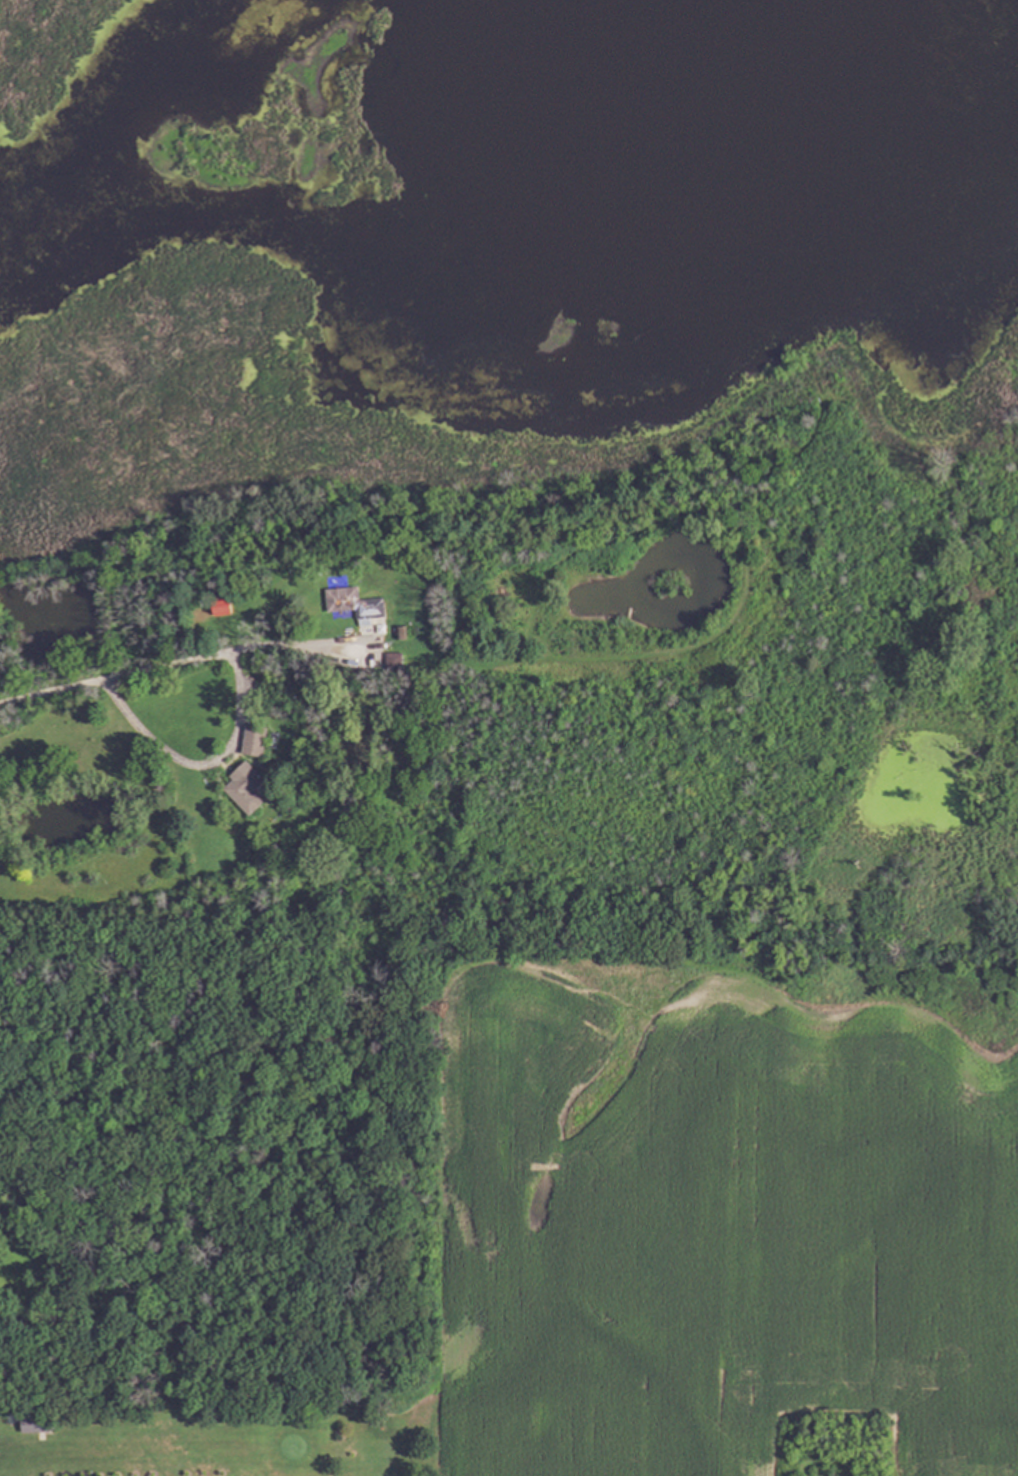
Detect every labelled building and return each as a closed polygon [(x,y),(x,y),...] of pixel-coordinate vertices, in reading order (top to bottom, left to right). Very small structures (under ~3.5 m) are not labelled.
[(361,599),(385,596),(387,616),(360,619),(359,609),(330,612),(328,589),(360,586),(361,599)] [(233,615),(231,602),(212,606),(214,618),(233,615)] [(404,640),(395,641),(395,628),(403,628),(404,640)] [(403,669),(388,669),(388,652),(403,652),(403,669)] [(239,755),(244,726),(265,730),(260,758),(239,755)] [(226,778),(243,762),(262,782),(251,793),(261,803),(247,817),(221,790),(230,781),(226,778)] [(51,1436),(51,1419),(20,1419),(20,1436),(51,1436)]
